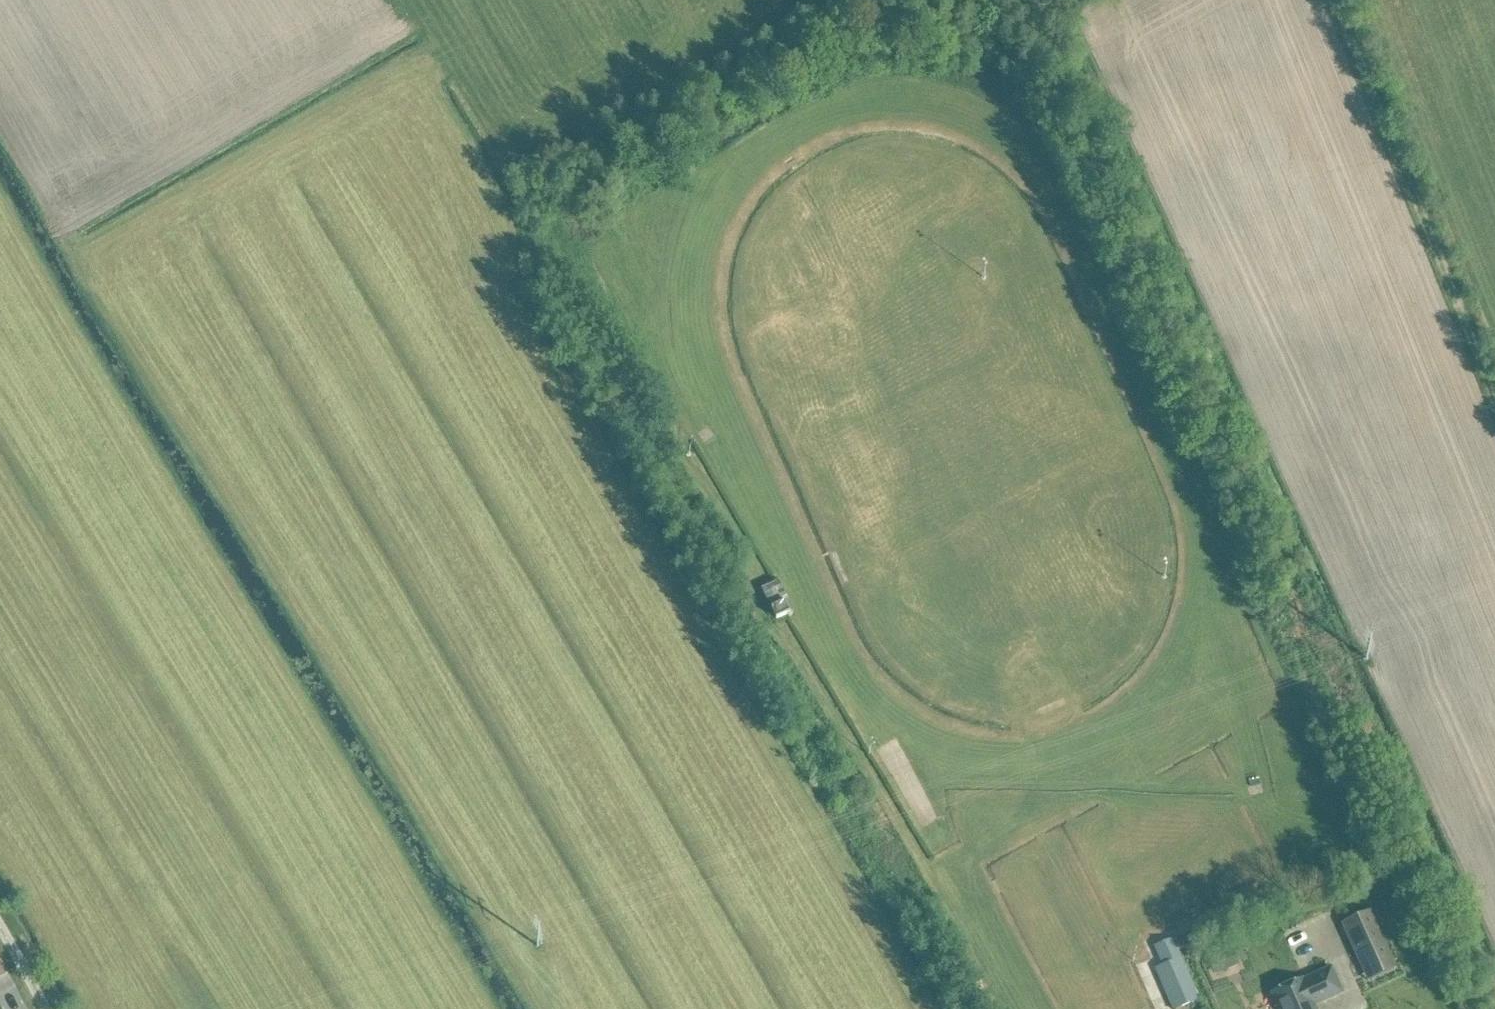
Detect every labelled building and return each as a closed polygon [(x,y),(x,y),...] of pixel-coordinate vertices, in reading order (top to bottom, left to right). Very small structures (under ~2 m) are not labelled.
[(775,622),(793,613),(777,581),(760,589),(775,622)] [(1369,912),(1342,924),(1368,982),(1395,970),(1369,912)] [(1154,969),(1171,1008),(1178,1008),(1199,1000),(1181,959),(1180,959),(1177,950),(1197,942),(1193,931),(1173,939),(1153,946),(1161,967),(1154,969)] [(1231,950),(1207,959),(1214,977),(1238,968),(1231,950)] [(1271,992),(1279,1008),(1316,1008),(1314,1005),(1343,992),(1331,967),(1303,979),(1302,979),(1271,992)]
